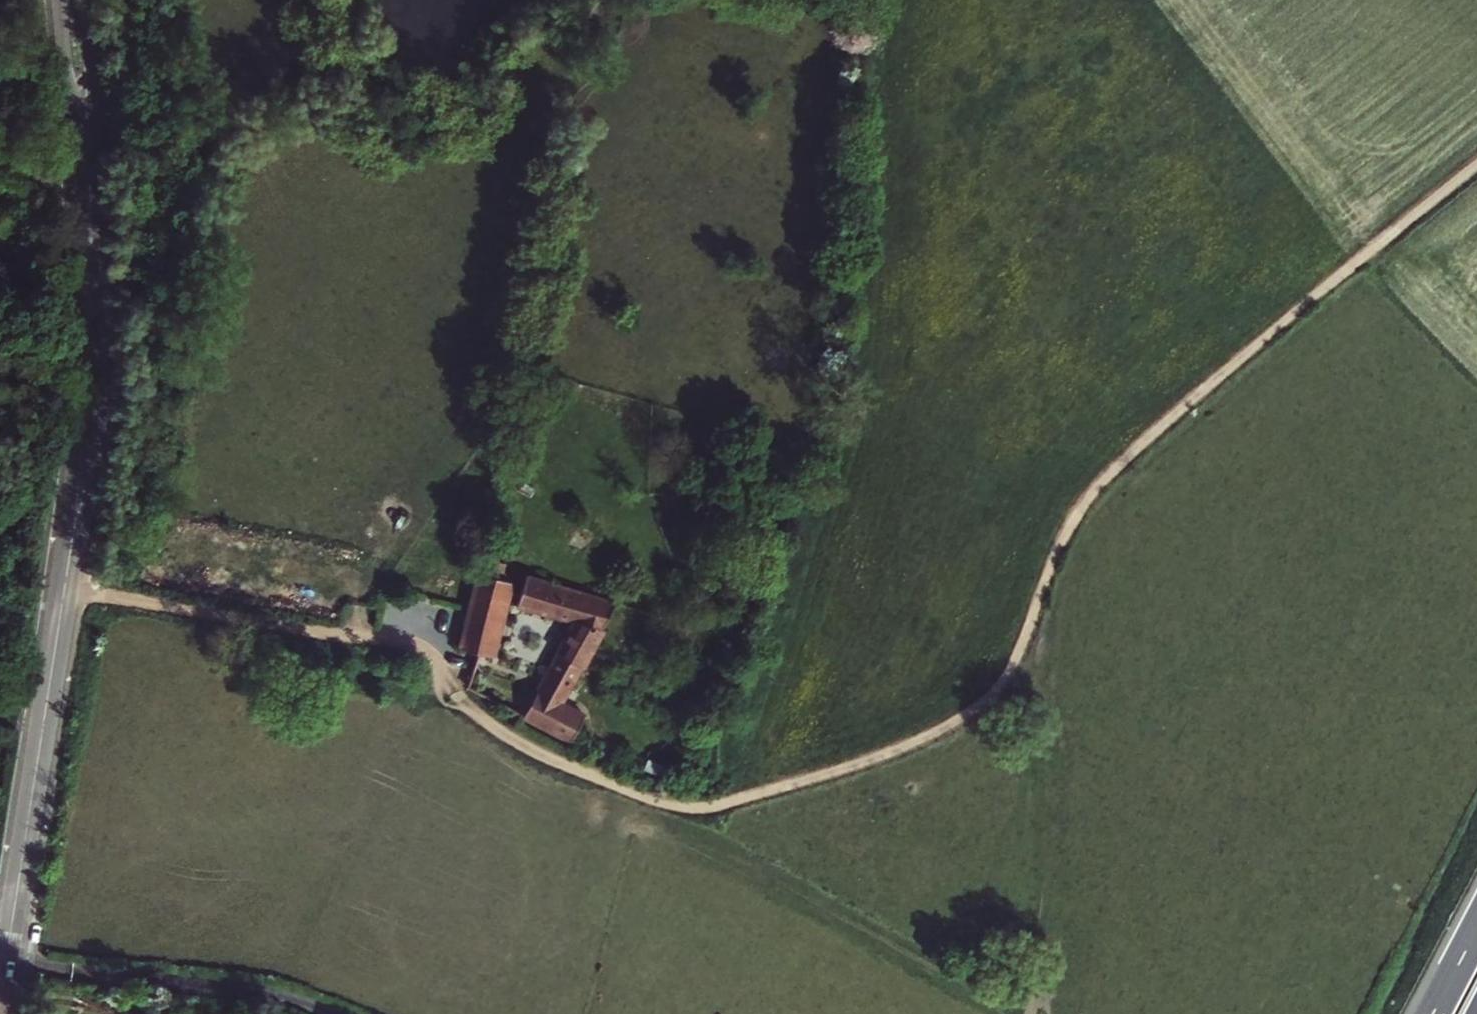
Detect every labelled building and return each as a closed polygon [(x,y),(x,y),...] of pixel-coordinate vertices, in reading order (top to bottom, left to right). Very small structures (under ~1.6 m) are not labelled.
[(478,572),(459,647),(475,652),(479,653),(491,656),(511,581),(509,580),(511,573),(504,571),(506,562),(488,558),(484,573),(478,572)] [(616,602),(526,573),(517,604),(573,622),(534,692),(525,714),(524,716),(572,740),(581,723),(585,713),(564,702),(616,602)]
